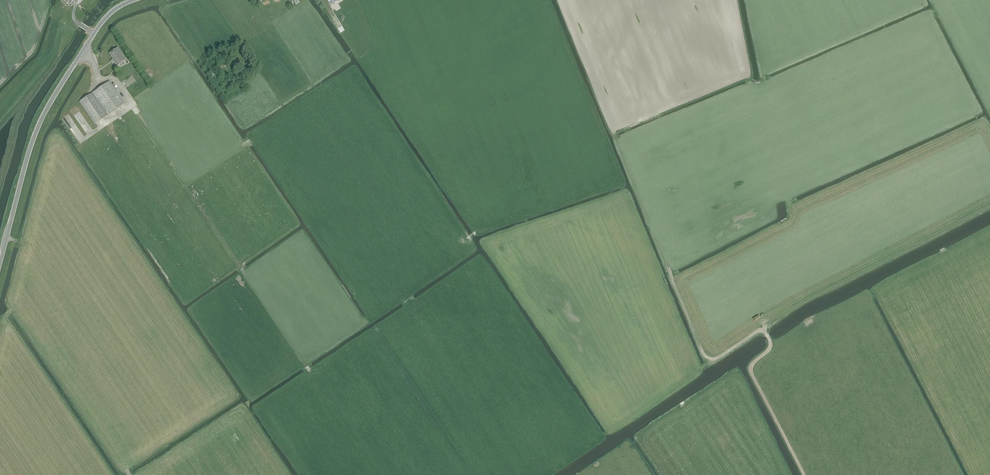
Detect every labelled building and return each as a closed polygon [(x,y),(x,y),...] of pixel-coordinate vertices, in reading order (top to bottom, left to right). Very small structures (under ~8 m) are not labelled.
[(113,59),(117,66),(126,60),(118,48),(110,53),(113,59)] [(119,74),(122,80),(128,77),(130,81),(137,77),(131,68),(123,73),(123,72),(119,74)] [(125,104),(109,81),(79,102),(94,125),(125,104)] [(83,121),(85,119),(89,124),(91,123),(81,109),(76,112),(83,121)] [(71,124),(75,122),(69,113),(65,115),(71,124)]
